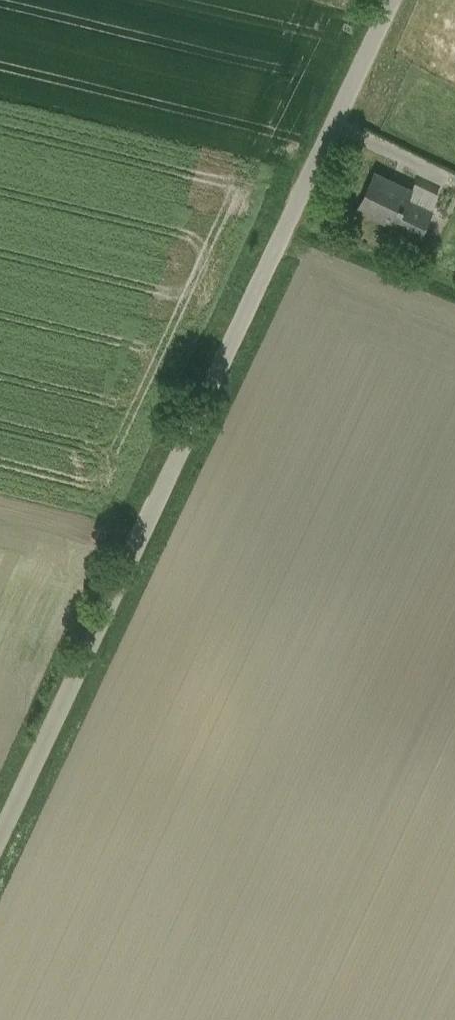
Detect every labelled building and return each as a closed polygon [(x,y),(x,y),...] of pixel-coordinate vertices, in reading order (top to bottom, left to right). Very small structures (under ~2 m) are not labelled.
[(411,190),(375,173),(359,206),(409,230),(420,206),(406,200),(411,190)] [(420,206),(409,230),(420,235),(431,212),(420,206)]
